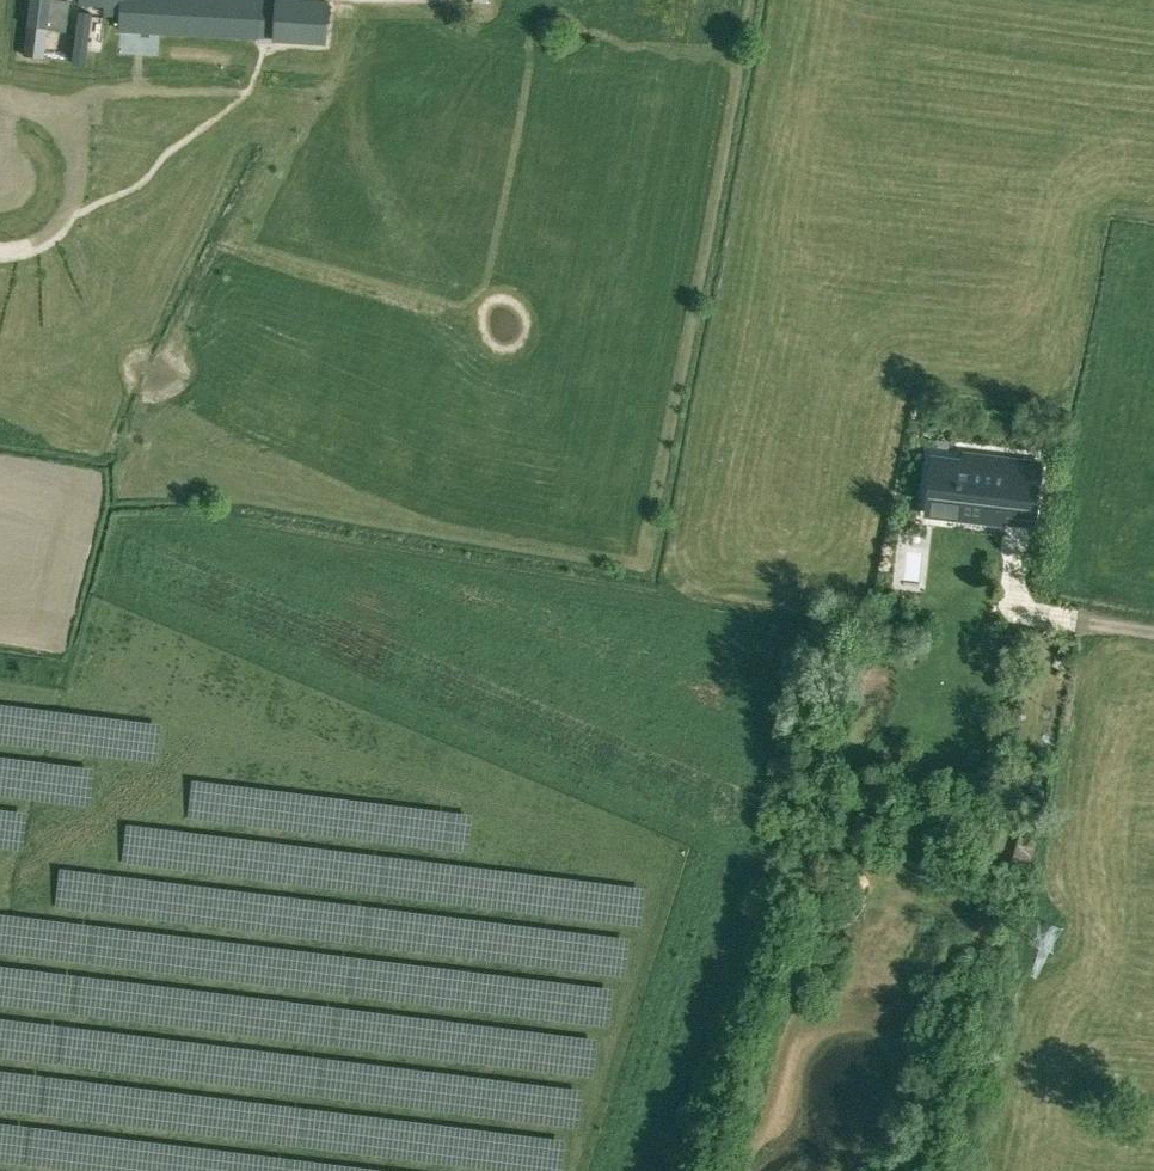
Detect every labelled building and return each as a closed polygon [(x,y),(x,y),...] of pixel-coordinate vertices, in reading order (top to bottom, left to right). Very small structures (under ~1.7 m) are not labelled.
[(23,55),(44,57),(51,5),(51,0),(31,0),(23,55)] [(80,3),(106,5),(105,13),(121,14),(122,0),(81,0),(80,3)] [(121,14),(120,30),(254,36),(254,29),(275,30),(275,37),(325,40),(327,0),(277,0),(276,4),(255,3),(255,0),(122,0),(121,14)] [(80,11),(73,63),(85,65),(92,13),(80,11)] [(1037,512),(1043,463),(965,453),(963,471),(932,467),(929,497),(962,501),(960,518),(1003,524),(1009,479),(1039,483),(1035,511),(1037,512)] [(852,610),(838,608),(835,622),(848,625),(852,610)] [(882,615),(883,629),(893,628),(892,614),(882,615)]
